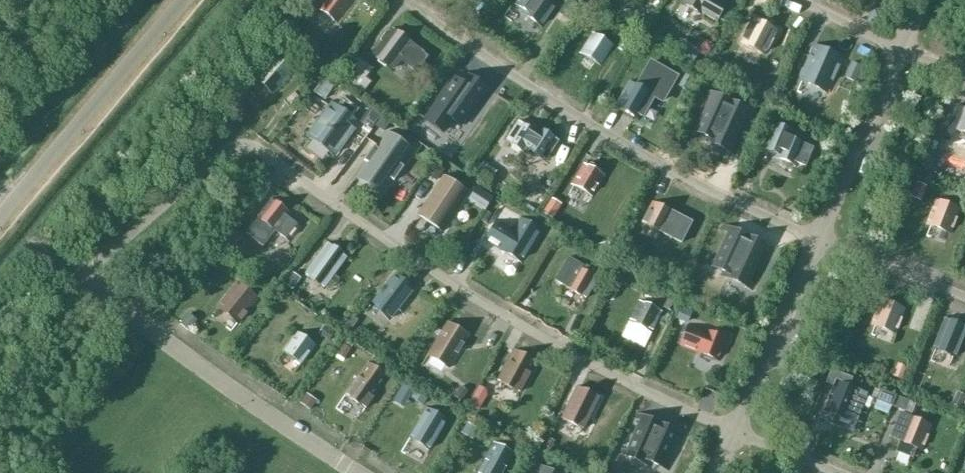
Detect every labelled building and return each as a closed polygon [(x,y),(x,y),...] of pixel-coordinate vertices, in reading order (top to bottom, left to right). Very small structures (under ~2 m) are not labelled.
[(319,8),(338,22),(354,0),(325,0),(319,8)] [(513,3),(523,10),(521,13),(543,28),(557,8),(545,0),(515,0),(513,3)] [(681,4),(716,23),(728,2),(725,0),(683,0),(681,4)] [(754,19),(741,42),(764,55),(777,31),(754,19)] [(393,70),(398,64),(400,60),(416,72),(429,56),(394,30),(374,56),(393,70)] [(593,32),(580,52),(600,65),(613,44),(593,32)] [(815,46),(801,79),(827,91),(842,58),(815,46)] [(690,47),(684,57),(694,63),(700,53),(690,47)] [(274,57),(257,76),(275,92),(292,74),(274,57)] [(630,83),(616,107),(639,119),(653,95),(662,101),(673,80),(676,76),(650,61),(636,86),(630,83)] [(372,82),(351,66),(341,78),(357,90),(359,88),(364,93),(372,82)] [(440,100),(426,121),(442,132),(451,120),(461,126),(471,111),(474,114),(477,110),(474,107),(485,91),(488,93),(491,90),(469,75),(464,83),(452,75),(437,98),(440,100)] [(324,78),(316,89),(326,96),(334,85),(324,78)] [(691,123),(688,129),(704,137),(703,140),(735,155),(738,149),(731,146),(745,114),(753,117),(756,111),(707,89),(704,95),(711,99),(698,126),(691,123)] [(346,98),(339,108),(331,102),(307,135),(336,156),(360,123),(352,118),(359,108),(346,98)] [(943,140),(964,148),(964,109),(961,108),(956,106),(947,129),(943,140)] [(370,108),(362,120),(373,127),(381,116),(370,108)] [(382,116),(376,125),(384,130),(390,122),(382,116)] [(537,126),(534,131),(519,121),(506,141),(526,154),(529,150),(544,160),(558,140),(537,126)] [(772,122),(763,142),(778,149),(774,157),(797,166),(804,170),(812,152),(804,148),(806,144),(794,139),(796,133),(772,122)] [(381,195),(392,179),(394,181),(404,166),(402,165),(414,149),(388,131),(377,147),(375,145),(365,160),(367,161),(356,178),(381,195)] [(926,152),(921,165),(932,169),(936,156),(926,152)] [(583,162),(571,184),(592,197),(605,175),(600,173),(602,170),(591,163),(589,166),(583,162)] [(442,176),(415,216),(441,233),(468,193),(442,176)] [(917,181),(912,196),(921,199),(927,185),(917,181)] [(475,187),(468,199),(474,203),(481,191),(475,187)] [(259,217),(246,234),(263,247),(275,231),(291,243),(302,228),(289,217),(292,213),(272,197),(266,205),(267,205),(258,216),(259,217)] [(551,198),(542,212),(552,218),(561,204),(551,198)] [(938,199),(928,223),(951,232),(960,208),(938,199)] [(652,201),(641,222),(680,242),(691,221),(652,201)] [(497,221),(485,239),(501,249),(500,250),(522,263),(534,242),(533,242),(541,230),(521,218),(514,230),(513,229),(512,230),(497,221)] [(708,259),(707,263),(723,270),(722,274),(753,289),(754,285),(748,282),(763,249),(770,252),(772,248),(724,226),(722,229),(729,233),(715,262),(708,259)] [(233,228),(226,237),(236,245),(243,235),(233,228)] [(333,277),(334,277),(349,257),(329,243),(314,262),(313,261),(305,271),(325,287),(333,277)] [(217,252),(209,262),(216,268),(224,257),(217,252)] [(586,300),(598,279),(567,261),(555,282),(586,300)] [(293,272),(285,282),(293,288),(301,278),(293,272)] [(373,302),(393,317),(415,288),(395,273),(373,302)] [(257,300),(238,284),(218,308),(237,324),(257,300)] [(882,299),(873,322),(896,331),(905,308),(882,299)] [(640,300),(629,323),(652,334),(662,311),(640,300)] [(188,313),(181,323),(190,329),(197,320),(188,313)] [(946,317),(934,346),(956,356),(964,334),(964,325),(946,317)] [(719,361),(728,340),(688,323),(679,345),(719,361)] [(447,324),(427,357),(449,370),(468,337),(447,324)] [(324,327),(320,333),(330,340),(334,333),(324,327)] [(296,331),(282,350),(302,365),(317,346),(296,331)] [(343,345),(336,355),(343,359),(350,349),(343,345)] [(514,350),(497,380),(520,393),(537,363),(514,350)] [(367,360),(346,394),(366,408),(388,374),(367,360)] [(897,364),(893,377),(903,381),(907,367),(897,364)] [(835,386),(826,409),(836,414),(832,424),(851,431),(867,394),(837,382),(835,386)] [(572,393),(562,416),(584,426),(594,404),(599,393),(577,383),(572,393)] [(479,386),(470,404),(479,409),(486,395),(485,389),(479,386)] [(877,399),(874,408),(889,413),(892,405),(893,406),(897,395),(880,388),(876,399),(877,399)] [(415,391),(411,398),(422,405),(426,398),(415,391)] [(952,404),(963,408),(964,402),(964,395),(958,392),(952,404)] [(305,396),(300,403),(310,409),(315,402),(305,396)] [(898,396),(894,406),(905,410),(909,400),(898,396)] [(910,402),(906,412),(913,415),(917,405),(910,402)] [(421,415),(408,436),(429,449),(442,428),(444,424),(447,420),(425,407),(421,415)] [(684,433),(684,434),(637,414),(638,412),(636,412),(633,418),(635,418),(641,420),(628,451),(622,448),(621,447),(618,453),(620,454),(620,452),(651,465),(650,467),(652,468),(654,462),(669,469),(668,470),(670,471),(672,465),(671,464),(670,465),(664,463),(676,436),(682,438),(682,439),(683,440),(686,434),(684,433)] [(902,413),(892,436),(899,439),(902,440),(898,451),(912,457),(917,446),(922,448),(931,426),(909,416),(902,413)] [(466,421),(461,432),(473,438),(479,427),(466,421)] [(548,438),(545,446),(551,449),(554,440),(548,438)] [(477,472),(505,472),(516,454),(494,442),(477,472)]
